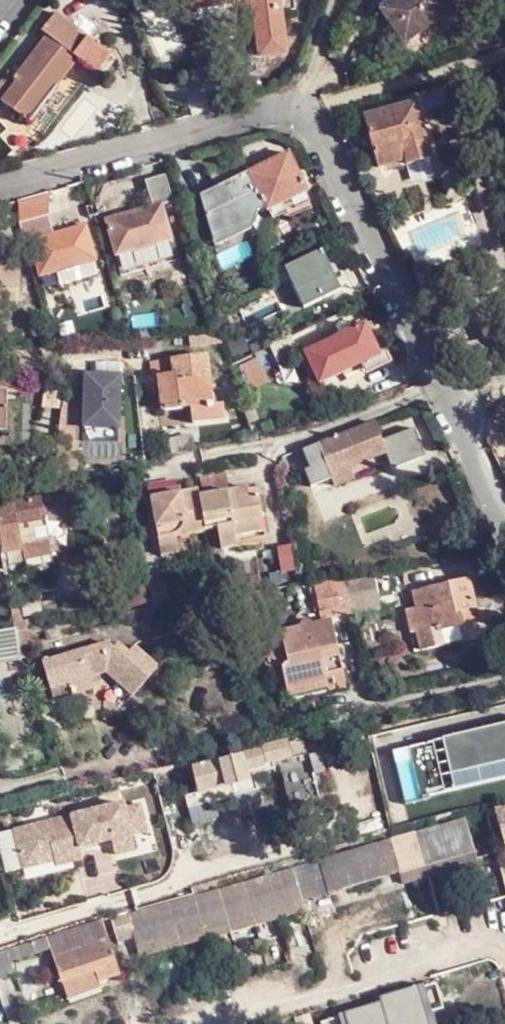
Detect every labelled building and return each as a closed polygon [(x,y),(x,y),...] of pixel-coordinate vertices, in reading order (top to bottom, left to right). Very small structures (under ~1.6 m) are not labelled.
[(197,0),(177,0),(179,10),(198,9),(197,0)] [(198,9),(199,12),(226,11),(248,8),(257,16),(261,57),(262,58),(286,55),(281,0),(197,0),(198,9)] [(383,16),(394,30),(406,46),(452,10),(445,0),(395,0),(396,0),(380,13),(383,16)] [(248,8),(226,11),(228,20),(244,28),(248,58),(261,57),(257,16),(248,8)] [(113,56),(57,13),(42,33),(48,38),(16,80),(18,82),(4,102),(31,123),(79,60),(99,74),(113,56)] [(383,16),(377,21),(388,35),(394,30),(383,16)] [(433,159),(418,105),(366,118),(380,168),(408,161),(409,165),(433,159)] [(308,193),(289,155),(248,174),(267,212),(308,193)] [(256,209),(263,206),(248,174),(241,160),(217,171),(224,185),(200,197),(209,227),(210,230),(211,231),(212,233),(214,234),(216,234),(219,235),(222,234),(256,217),(256,209)] [(164,205),(166,207),(176,204),(168,176),(149,182),(151,190),(147,191),(150,200),(153,200),(157,207),(164,205)] [(49,197),(18,204),(18,223),(23,244),(33,242),(56,235),(53,223),(50,213),(49,197)] [(174,241),(166,207),(164,205),(157,207),(110,221),(119,257),(136,251),(138,254),(158,249),(158,246),(174,241)] [(211,231),(210,230),(216,253),(254,235),(256,217),(222,234),(219,235),(216,234),(214,234),(212,233),(211,231)] [(56,235),(33,242),(42,277),(59,272),(60,275),(82,269),(81,266),(99,262),(89,226),(56,235)] [(12,251),(0,251),(0,290),(16,289),(17,268),(13,268),(12,251)] [(342,292),(323,251),(285,269),(305,310),(342,292)] [(372,323),(367,326),(383,357),(362,367),(367,377),(393,364),(372,323)] [(383,357),(367,326),(327,345),(342,376),(343,376),(362,367),(383,357)] [(323,385),(342,376),(327,345),(327,344),(308,353),(323,385)] [(207,356),(174,360),(177,377),(161,379),(165,414),(196,409),(213,406),(207,356)] [(177,377),(174,360),(159,363),(161,379),(177,377)] [(243,386),(263,383),(260,360),(239,363),(243,386)] [(8,374),(0,374),(0,434),(4,434),(8,395),(8,374)] [(22,374),(8,374),(8,395),(20,397),(22,374)] [(61,410),(64,380),(48,377),(44,409),(61,410)] [(213,406),(196,409),(197,427),(229,424),(226,405),(213,406)] [(81,410),(63,410),(59,440),(58,480),(58,479),(79,475),(81,410)] [(375,423),(305,450),(312,469),(307,470),(313,487),(333,479),(336,486),(376,471),(372,460),(388,453),(394,469),(428,456),(416,427),(383,441),(375,423)] [(199,489),(200,494),(226,490),(229,490),(227,471),(197,475),(198,481),(199,489)] [(248,487),(238,488),(239,496),(249,495),(248,487)] [(229,490),(226,490),(227,498),(239,496),(238,488),(229,490)] [(156,542),(205,532),(204,526),(200,494),(199,489),(149,497),(156,542)] [(200,494),(204,526),(216,524),(219,543),(264,533),(257,494),(249,495),(239,496),(227,498),(226,490),(200,494)] [(76,498),(54,501),(57,526),(67,525),(77,523),(76,512),(78,511),(76,498)] [(13,505),(14,508),(19,547),(46,543),(43,529),(39,503),(38,501),(13,505)] [(14,508),(0,511),(0,557),(20,554),(14,508)] [(57,526),(43,529),(46,543),(48,556),(72,552),(67,525),(57,526)] [(46,543),(19,547),(20,554),(22,560),(48,556),(46,543)] [(353,616),(354,618),(382,612),(376,579),(346,584),(353,616)] [(477,623),(467,579),(414,593),(418,611),(406,613),(412,637),(418,636),(422,652),(444,647),(440,633),(477,623)] [(353,616),(346,584),(330,588),(335,610),(336,618),(353,616)] [(335,610),(330,588),(316,590),(321,613),(335,610)] [(343,664),(333,623),(282,636),(289,669),(303,666),(305,674),(343,664)] [(26,632),(17,633),(21,662),(31,660),(26,632)] [(17,633),(0,636),(0,668),(22,664),(21,662),(17,633)] [(43,665),(50,691),(68,686),(71,697),(94,691),(92,684),(102,681),(101,675),(104,675),(131,698),(159,666),(133,646),(130,650),(119,642),(113,649),(109,645),(43,665)] [(286,656),(279,658),(289,699),(329,689),(325,677),(345,673),(343,664),(305,674),(303,666),(289,669),(286,656)] [(345,673),(325,677),(329,689),(289,699),(290,705),(349,691),(348,685),(345,673)] [(68,686),(50,691),(54,701),(71,697),(68,686)] [(394,753),(406,806),(431,800),(429,791),(453,785),(453,786),(502,774),(503,780),(504,779),(504,725),(443,741),(450,771),(418,779),(411,748),(394,753)] [(443,741),(411,748),(418,779),(450,771),(443,741)] [(304,747),(303,744),(192,772),(198,798),(250,785),(248,777),(266,772),(265,770),(279,767),(291,818),(322,811),(314,780),(325,777),(315,744),(304,747)] [(74,817),(82,849),(114,841),(117,856),(137,851),(134,836),(150,833),(143,806),(128,809),(126,804),(74,817)] [(475,854),(463,812),(411,828),(423,868),(475,854)] [(59,867),(85,860),(82,849),(74,817),(16,831),(26,869),(58,862),(59,867)] [(423,868),(411,828),(372,839),(364,844),(321,857),(332,895),(423,868)] [(478,864),(475,854),(423,868),(332,895),(335,906),(478,864)] [(332,895),(321,857),(291,866),(302,903),(332,895)] [(278,910),(302,903),(291,866),(266,873),(278,910)] [(252,917),(278,910),(266,873),(242,880),(252,917)] [(252,917),(242,880),(218,887),(227,925),(252,917)] [(227,925),(218,887),(190,895),(200,932),(227,925)] [(167,903),(176,939),(200,932),(190,895),(167,903)] [(306,914),(335,906),(332,895),(302,903),(306,914)] [(167,903),(145,909),(156,945),(176,939),(167,903)] [(306,914),(302,903),(278,910),(252,917),(227,925),(200,932),(176,939),(156,945),(159,956),(306,914)] [(145,909),(131,914),(138,943),(139,950),(156,945),(145,909)] [(122,978),(107,920),(47,938),(51,951),(61,985),(97,976),(99,985),(122,978)] [(51,951),(47,938),(7,950),(11,965),(51,951)] [(7,950),(0,953),(0,983),(15,978),(11,965),(7,950)] [(97,976),(61,985),(65,1000),(100,991),(99,985),(97,976)] [(434,1018),(428,1020),(426,1011),(431,1010),(443,1006),(436,981),(380,997),(381,1002),(320,1018),(322,1023),(435,1023),(434,1018)] [(434,1018),(431,1010),(426,1011),(428,1020),(434,1018)]
